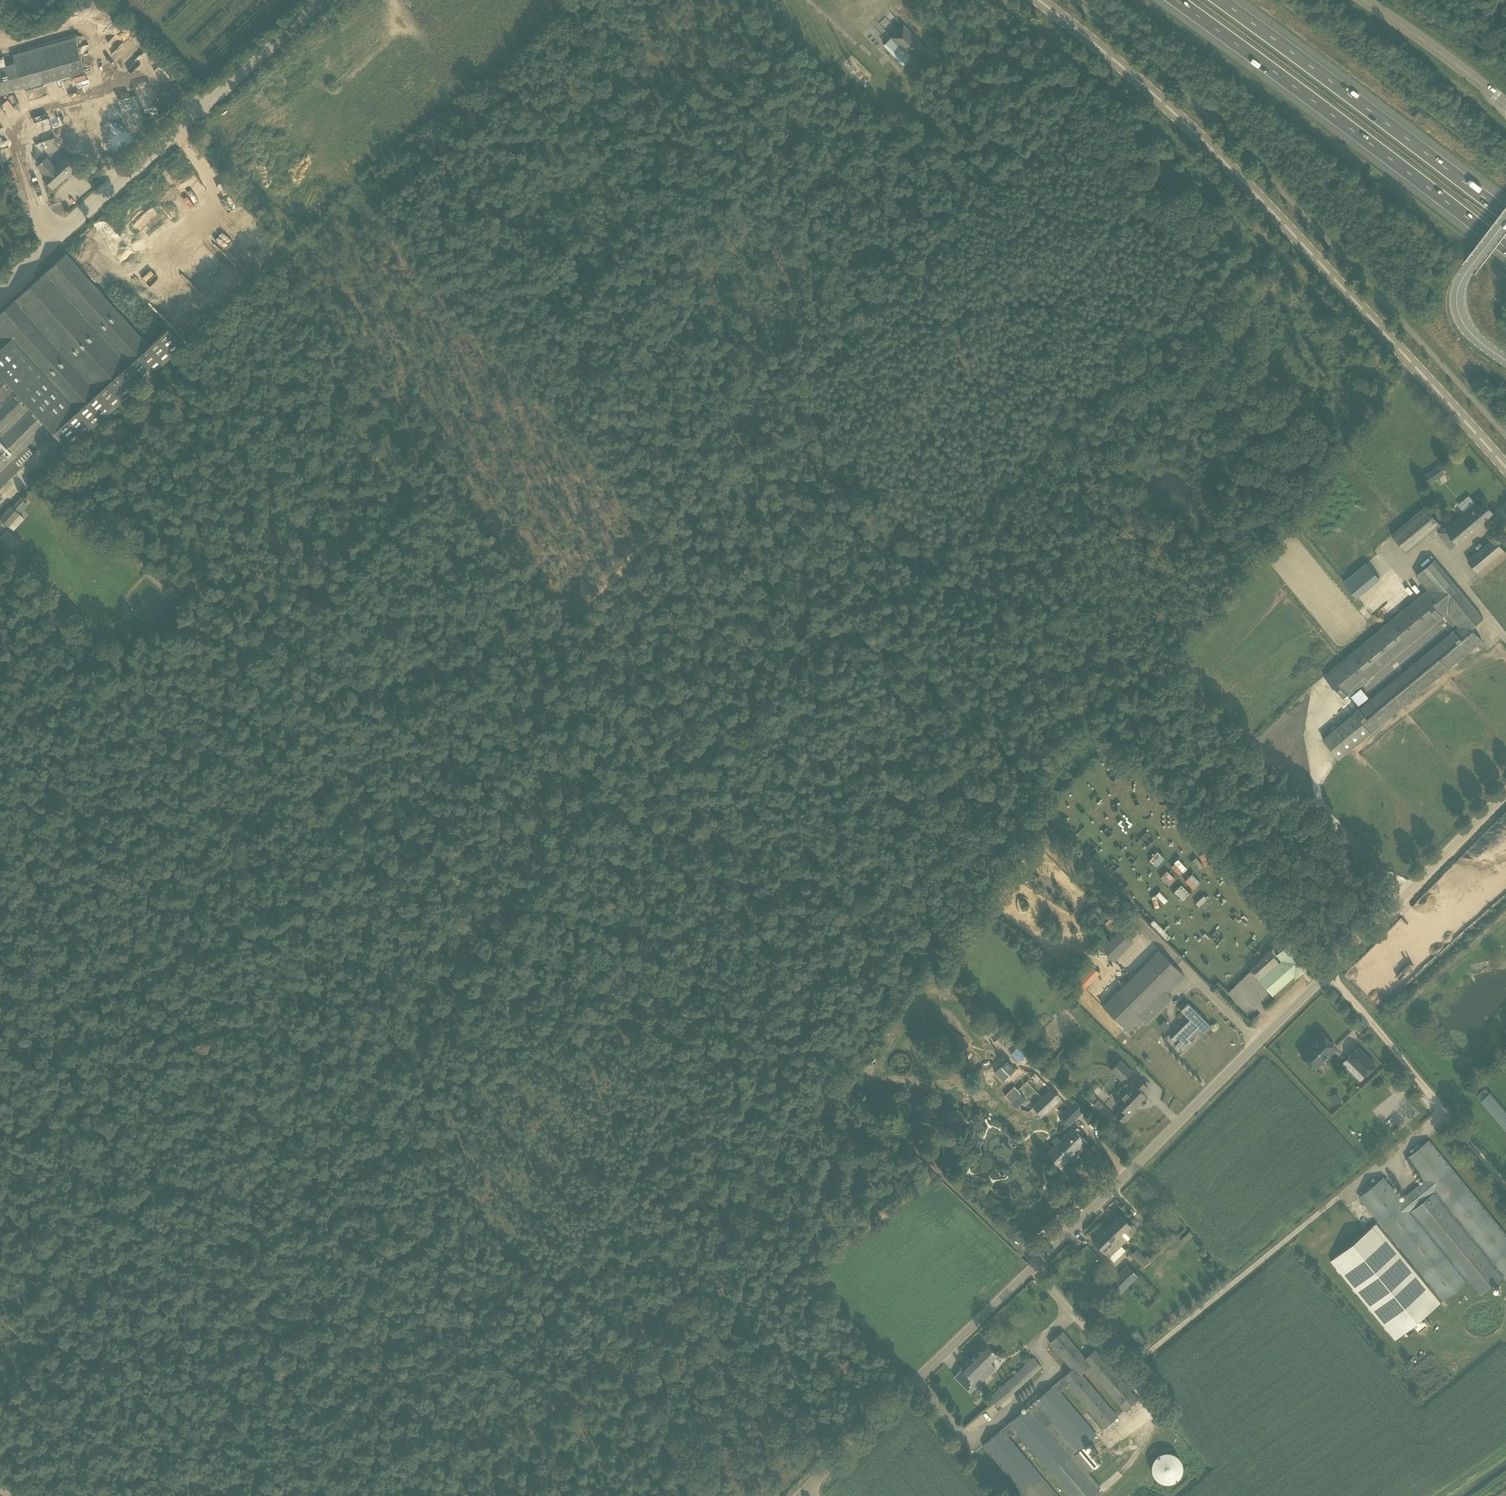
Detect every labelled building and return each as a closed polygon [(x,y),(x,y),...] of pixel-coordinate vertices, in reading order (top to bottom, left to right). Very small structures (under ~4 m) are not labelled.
[(923,46),(903,25),(890,38),(891,38),(884,45),(903,65),(910,58),(910,59),(923,46)] [(12,54),(15,63),(0,67),(0,94),(85,71),(82,62),(80,52),(76,38),(75,37),(12,54)] [(136,88),(143,117),(159,112),(151,84),(136,88)] [(76,168),(74,167),(64,156),(53,165),(46,157),(37,164),(45,174),(42,176),(53,188),(76,168)] [(54,433),(70,450),(184,344),(168,327),(149,344),(66,253),(0,313),(0,337),(7,344),(0,350),(0,488),(54,433)] [(1431,483),(1436,480),(1430,471),(1425,475),(1431,483)] [(19,512),(27,504),(20,497),(12,506),(11,505),(0,516),(9,525),(21,514),(19,512)] [(1438,534),(1450,549),(1481,523),(1484,526),(1491,520),(1488,517),(1493,513),(1484,502),(1479,506),(1476,502),(1440,532),(1438,534)] [(1425,507),(1392,535),(1407,552),(1440,525),(1425,507)] [(1505,557),(1505,552),(1495,538),(1468,561),(1482,577),(1505,557)] [(1355,712),(1323,739),(1339,759),(1474,647),(1482,640),(1472,628),(1483,618),(1435,560),(1427,566),(1416,575),(1427,590),(1324,675),(1348,703),(1342,707),(1348,715),(1354,710),(1355,712)] [(1358,597),(1381,577),(1367,561),(1344,581),(1358,597)] [(1295,909),(1287,916),(1285,917),(1291,925),(1293,923),(1301,917),(1295,909)] [(1095,913),(1092,917),(1109,934),(1112,931),(1095,913)] [(1101,947),(1114,960),(1133,941),(1121,928),(1101,947)] [(1259,980),(1272,995),(1294,976),(1296,977),(1310,964),(1291,942),(1276,955),(1281,961),(1259,980)] [(1158,949),(1102,1005),(1128,1031),(1141,1019),(1145,1023),(1172,997),(1167,992),(1184,975),(1158,949)] [(1100,973),(1090,964),(1068,987),(1078,996),(1100,973)] [(1198,1028),(1203,1033),(1210,1026),(1188,1003),(1180,1010),(1189,1019),(1170,1038),(1175,1044),(1177,1046),(1178,1045),(1183,1051),(1192,1041),(1188,1038),(1198,1028)] [(1335,1047),(1321,1033),(1300,1054),(1314,1068),(1335,1047)] [(967,1044),(955,1034),(950,1040),(961,1050),(967,1044)] [(1376,1064),(1358,1046),(1346,1058),(1364,1076),(1376,1064)] [(1121,1059),(1110,1069),(1121,1080),(1132,1070),(1121,1059)] [(1005,1077),(1014,1068),(1007,1061),(998,1069),(1005,1077)] [(1142,1092),(1147,1087),(1136,1076),(1126,1086),(1128,1088),(1115,1102),(1121,1108),(1115,1114),(1123,1122),(1135,1109),(1134,1107),(1146,1095),(1142,1092)] [(1014,1086),(1004,1095),(1011,1102),(1020,1093),(1014,1086)] [(1051,1089),(1033,1105),(1042,1116),(1060,1099),(1051,1089)] [(1490,1092),(1480,1101),(1505,1131),(1505,1111),(1490,1092)] [(1341,1102),(1339,1095),(1328,1098),(1330,1105),(1341,1102)] [(1099,1110),(1103,1105),(1098,1099),(1093,1104),(1099,1110)] [(1069,1125),(1072,1122),(1084,1110),(1074,1100),(1059,1114),(1069,1125)] [(949,1118),(959,1117),(958,1109),(949,1110),(949,1118)] [(1088,1143),(1078,1132),(1073,1126),(1060,1139),(1056,1136),(1051,1140),(1055,1144),(1046,1152),(1060,1168),(1070,1159),(1071,1161),(1079,1154),(1077,1152),(1087,1143),(1088,1143)] [(1446,1130),(1443,1126),(1442,1127),(1438,1131),(1441,1134),(1445,1131),(1446,1130)] [(1431,1137),(1406,1157),(1424,1180),(1402,1197),(1385,1175),(1360,1195),(1443,1300),(1470,1279),(1481,1294),(1504,1276),(1505,1278),(1505,1233),(1431,1137)] [(1136,1231),(1119,1214),(1106,1227),(1118,1239),(1116,1240),(1121,1246),(1136,1231)] [(1332,1258),(1393,1340),(1441,1305),(1380,1222),(1332,1258)] [(1118,1239),(1106,1227),(1093,1240),(1113,1261),(1126,1250),(1121,1246),(1116,1240),(1118,1239)] [(1137,1249),(1130,1255),(1142,1267),(1148,1261),(1137,1249)] [(1128,1265),(1109,1283),(1119,1293),(1138,1275),(1128,1265)] [(1468,1279),(1465,1281),(1476,1293),(1479,1291),(1468,1279)] [(982,1443),(1025,1495),(1059,1495),(1010,1436),(1016,1431),(1049,1472),(1054,1470),(1075,1495),(1094,1495),(1100,1491),(1096,1481),(1084,1466),(1097,1455),(1075,1464),(1085,1456),(1079,1448),(1097,1434),(1061,1390),(1068,1384),(1103,1428),(1118,1416),(1083,1372),(1086,1369),(1090,1368),(1124,1410),(1138,1398),(1097,1347),(1085,1357),(1064,1330),(1049,1342),(1072,1370),(982,1443)] [(991,1362),(998,1355),(987,1343),(961,1369),(954,1376),(971,1393),(996,1368),(991,1362)] [(997,1407),(1042,1366),(1033,1357),(989,1398),(997,1407)] [(1184,1471),(1184,1468),(1184,1466),(1183,1463),(1181,1460),(1180,1458),(1178,1457),(1175,1455),(1172,1454),(1169,1454),(1167,1454),(1164,1455),(1162,1457),(1160,1458),(1158,1461),(1157,1463),(1156,1465),(1156,1469),(1156,1472),(1157,1474),(1159,1477),(1161,1479),(1162,1480),(1165,1481),(1167,1482),(1171,1482),(1176,1481),(1178,1480),(1180,1478),(1181,1476),(1183,1473),(1184,1471)]
